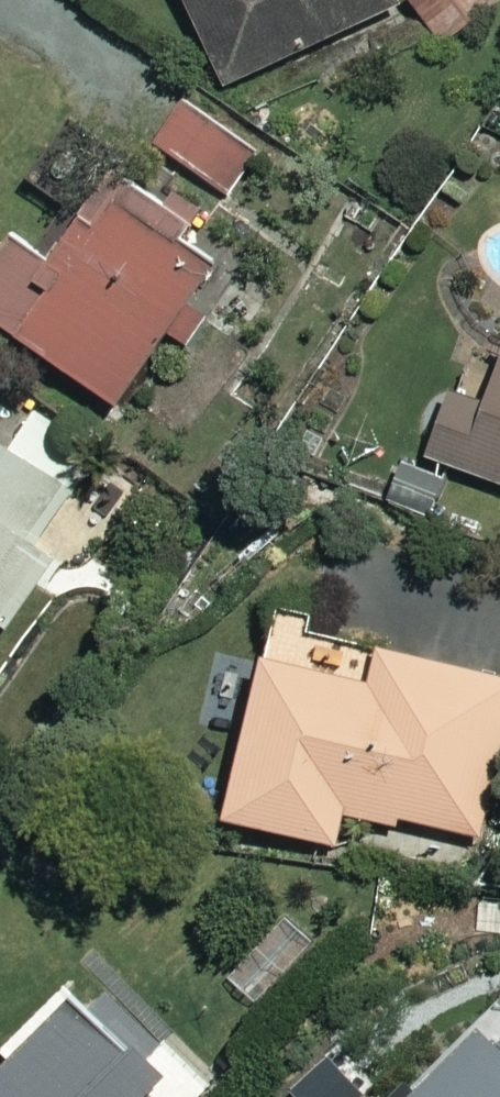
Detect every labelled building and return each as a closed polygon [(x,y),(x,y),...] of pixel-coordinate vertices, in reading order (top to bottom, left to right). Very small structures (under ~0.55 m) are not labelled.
[(225,91),(397,8),(394,0),(181,0),(225,91)] [(253,148),(185,101),(154,145),(222,192),(253,148)] [(109,181),(50,267),(10,239),(0,253),(0,326),(115,405),(211,267),(172,240),(179,230),(109,181)] [(481,413),(447,401),(426,458),(499,485),(499,363),(481,413)] [(0,442),(0,614),(96,471),(47,438),(31,463),(0,442)] [(269,623),(223,818),(335,845),(345,804),(476,835),(499,734),(499,678),(378,649),(370,678),(339,671),(346,641),(269,623)] [(323,938),(276,900),(218,972),(265,1010),(323,938)] [(68,999),(0,1068),(0,1096),(135,1096),(151,1081),(68,999)] [(475,1026),(404,1096),(499,1096),(499,1051),(475,1026)]
